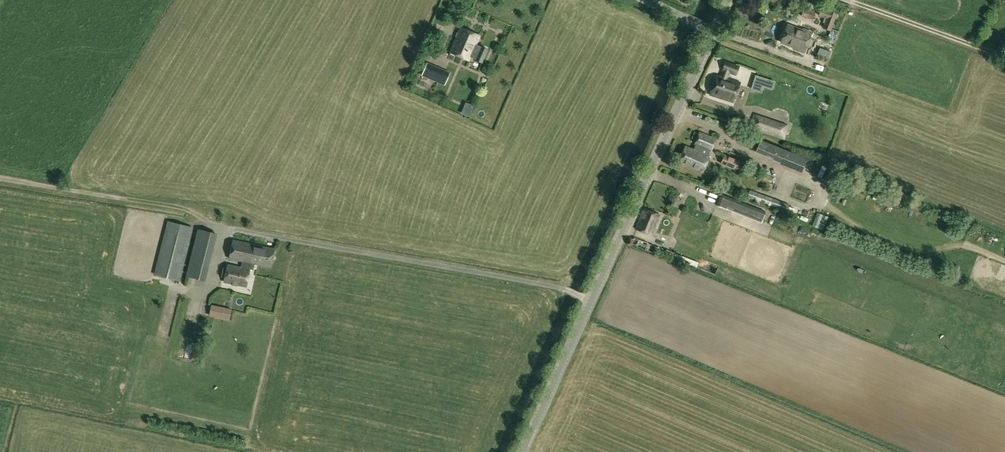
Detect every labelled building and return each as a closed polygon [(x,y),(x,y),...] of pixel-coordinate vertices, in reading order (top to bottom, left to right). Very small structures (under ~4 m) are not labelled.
[(822,28),(831,31),(828,39),(835,41),(838,31),(832,29),(837,13),(821,7),(818,16),(826,18),(822,28)] [(812,19),(815,12),(804,8),(801,16),(812,19)] [(801,31),(786,26),(780,43),(793,47),(793,48),(803,52),(811,33),(802,30),(801,31)] [(469,60),(470,57),(475,59),(481,47),(475,44),(479,35),(461,27),(450,52),(469,60)] [(475,59),(475,60),(482,63),(488,49),(481,46),(481,47),(475,59)] [(828,58),(831,53),(819,48),(817,54),(828,58)] [(430,55),(427,62),(445,68),(447,62),(430,55)] [(717,75),(710,94),(733,102),(740,83),(727,78),(729,72),(736,74),(739,67),(726,62),(723,70),(724,70),(722,76),(717,75)] [(449,73),(441,69),(436,81),(444,85),(449,73)] [(753,81),(762,84),(764,78),(755,75),(753,81)] [(749,128),(784,140),(789,126),(756,114),(755,115),(754,114),(749,128)] [(694,145),(695,146),(694,149),(686,146),(678,163),(702,173),(709,155),(708,155),(710,152),(711,152),(716,139),(700,132),(694,145)] [(755,153),(801,172),(807,159),(761,140),(755,153)] [(722,163),(730,167),(736,170),(740,162),(725,156),(722,163)] [(749,164),(741,161),(737,170),(745,174),(749,164)] [(821,161),(815,172),(824,177),(830,166),(821,161)] [(766,213),(756,209),(755,211),(721,197),(717,206),(762,224),(766,213)] [(644,208),(636,228),(652,235),(660,215),(644,208)] [(660,216),(655,228),(668,234),(673,221),(660,216)] [(180,281),(193,227),(167,221),(154,275),(180,281)] [(205,280),(216,233),(198,229),(186,276),(205,280)] [(253,270),(254,264),(270,268),(275,248),(233,239),(229,259),(242,262),(241,265),(252,268),(251,270),(253,270)] [(649,250),(651,246),(631,239),(629,243),(649,250)] [(682,255),(680,260),(697,267),(698,262),(682,255)] [(241,268),(228,265),(225,281),(246,286),(249,269),(251,270),(252,268),(241,265),(241,268)] [(715,272),(724,277),(727,271),(718,266),(715,272)] [(231,309),(211,305),(209,315),(229,319),(231,309)]
